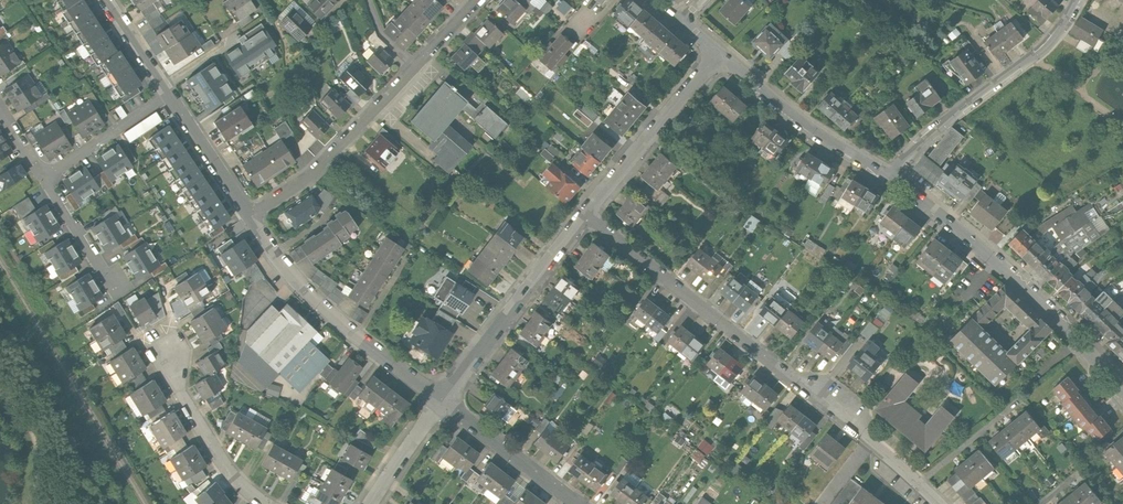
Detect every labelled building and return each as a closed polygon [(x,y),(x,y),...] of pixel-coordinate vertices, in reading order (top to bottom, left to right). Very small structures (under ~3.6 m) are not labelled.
[(63,10),(78,0),(56,0),(63,10)] [(68,22),(88,9),(82,0),(78,0),(63,10),(61,11),(68,22)] [(140,11),(153,2),(155,0),(133,0),(140,11)] [(223,2),(237,21),(249,13),(257,8),(252,0),(226,0),(223,2)] [(320,18),(336,1),(335,0),(313,0),(307,6),(320,18)] [(411,5),(429,22),(443,8),(442,7),(434,0),(415,0),(411,5)] [(497,10),(511,24),(525,10),(515,0),(506,0),(497,10)] [(525,10),(531,2),(528,0),(515,0),(525,10)] [(538,9),(545,14),(552,5),(544,0),(538,9)] [(632,25),(645,9),(634,0),(628,0),(617,13),(632,25)] [(742,0),(728,0),(719,9),(733,23),(749,6),(743,1),(742,0)] [(1029,11),(1042,24),(1060,5),(1055,0),(1039,0),(1029,11)] [(153,2),(140,11),(152,29),(166,20),(162,14),(161,14),(153,2)] [(416,37),(429,22),(411,5),(397,19),(416,37)] [(299,40),(313,26),(294,8),(280,22),(299,40)] [(68,22),(75,33),(95,20),(88,9),(68,22)] [(660,22),(645,9),(632,25),(647,38),(660,22)] [(253,19),(249,13),(237,21),(241,27),(253,19)] [(1081,40),(1093,47),(1099,39),(1103,31),(1079,16),(1070,33),(1081,40)] [(156,34),(166,49),(190,33),(181,18),(156,34)] [(403,50),(416,37),(397,19),(392,25),(391,24),(384,32),(403,50)] [(75,33),(82,44),(102,30),(95,20),(75,33)] [(502,33),(487,20),(474,34),(486,46),(489,48),(502,33)] [(1010,21),(997,31),(1010,48),(1023,38),(1010,21)] [(645,39),(661,52),(675,35),(660,22),(647,38),(645,39)] [(771,22),(753,40),(769,56),(776,49),(787,37),(771,22)] [(241,44),(224,55),(239,77),(251,69),(252,70),(268,60),(267,58),(276,53),(272,47),(275,45),(261,23),(237,39),(241,44)] [(800,29),(790,40),(787,37),(776,49),(785,58),(806,35),(800,29)] [(82,44),(89,54),(109,41),(102,30),(82,44)] [(367,38),(378,49),(380,47),(383,49),(387,45),(377,36),(375,30),(367,38)] [(192,31),(190,33),(166,49),(175,63),(192,51),(201,45),(192,31)] [(997,58),(1010,48),(997,31),(984,41),(997,58)] [(462,43),(464,45),(476,56),(486,46),(474,34),(472,32),(462,43)] [(554,43),(540,59),(552,69),(566,53),(575,43),(564,32),(554,43)] [(5,33),(0,36),(0,43),(6,40),(8,38),(5,33)] [(690,48),(675,35),(661,52),(676,65),(690,48)] [(211,39),(201,45),(192,51),(196,57),(215,45),(211,39)] [(1106,43),(1099,39),(1093,47),(1090,52),(1098,56),(1106,43)] [(13,50),(6,40),(0,43),(0,59),(13,50)] [(537,56),(540,59),(554,43),(550,40),(537,56)] [(1090,52),(1093,47),(1081,40),(1076,48),(1088,55),(1090,52)] [(117,52),(109,41),(89,54),(96,65),(99,64),(117,52)] [(962,44),(966,49),(970,55),(975,51),(967,41),(962,44)] [(932,52),(936,55),(944,46),(940,42),(932,52)] [(464,45),(452,58),(464,70),(476,56),(464,45)] [(378,49),(367,60),(380,73),(394,59),(383,49),(380,47),(378,49)] [(964,81),(967,84),(983,72),(970,55),(966,49),(950,61),(956,69),(957,68),(965,80),(964,81)] [(13,50),(0,59),(0,74),(1,74),(20,61),(13,50)] [(99,64),(107,76),(127,63),(119,50),(117,52),(99,64)] [(569,57),(566,53),(552,69),(555,72),(569,57)] [(800,54),(784,71),(793,79),(791,81),(801,90),(819,71),(800,54)] [(1,74),(5,80),(26,66),(22,60),(20,61),(1,74)] [(107,76),(113,85),(133,72),(127,63),(107,76)] [(213,63),(186,81),(206,111),(233,93),(225,81),(227,80),(223,74),(221,75),(213,63)] [(352,87),(359,94),(372,82),(354,64),(341,76),(352,87)] [(30,72),(26,66),(5,80),(9,86),(27,74),(30,72)] [(141,84),(133,72),(113,85),(121,97),(137,86),(141,84)] [(4,89),(11,100),(34,84),(27,74),(9,86),(4,89)] [(907,103),(917,117),(941,100),(926,80),(915,87),(920,93),(907,103)] [(411,121),(434,141),(448,125),(462,109),(468,102),(454,90),(455,89),(451,85),(450,86),(445,82),(411,121)] [(41,95),(34,84),(11,100),(18,110),(41,95)] [(140,91),(137,86),(121,97),(124,102),(140,91)] [(711,101),(722,111),(735,96),(724,86),(711,101)] [(352,87),(347,93),(357,103),(363,97),(359,94),(352,87)] [(339,117),(350,105),(342,97),(333,88),(322,100),(339,117)] [(526,102),(531,97),(521,88),(516,94),(526,102)] [(462,109),(494,138),(507,123),(484,103),(488,99),(478,89),(473,95),(481,103),(476,109),(468,102),(462,109)] [(86,95),(88,99),(101,119),(107,115),(92,92),(86,95)] [(353,108),(357,103),(347,93),(346,92),(342,97),(350,105),(353,108)] [(631,92),(619,106),(636,121),(648,107),(631,92)] [(819,106),(832,118),(845,104),(832,92),(819,106)] [(747,106),(735,96),(722,111),(734,121),(747,106)] [(88,99),(78,106),(93,130),(103,123),(101,119),(88,99)] [(858,117),(845,104),(832,118),(845,130),(858,117)] [(909,127),(893,104),(874,117),(881,127),(883,125),(892,138),(909,127)] [(121,119),(127,115),(121,105),(115,109),(121,119)] [(586,105),(581,111),(600,126),(605,120),(586,105)] [(82,137),(93,130),(78,106),(67,113),(79,132),(82,137)] [(240,106),(227,114),(238,132),(251,123),(240,106)] [(625,135),(636,121),(619,106),(607,120),(625,135)] [(58,112),(66,125),(73,136),(79,132),(67,113),(64,108),(58,112)] [(301,121),(308,129),(318,138),(330,126),(314,110),(301,121)] [(121,133),(127,142),(160,120),(153,111),(121,133)] [(225,140),(238,132),(227,114),(214,123),(225,140)] [(55,120),(44,127),(60,152),(71,145),(67,140),(60,129),(55,120)] [(285,120),(274,128),(282,140),(293,133),(285,120)] [(752,138),(764,147),(776,131),(764,122),(752,138)] [(170,123),(146,139),(153,149),(177,134),(170,123)] [(67,140),(73,136),(66,125),(60,129),(67,140)] [(434,161),(449,174),(473,146),(448,125),(434,141),(428,148),(438,156),(434,161)] [(48,159),(60,152),(44,127),(33,134),(39,144),(48,159)] [(951,127),(927,157),(939,167),(963,136),(951,127)] [(378,133),(380,136),(389,144),(394,139),(382,128),(378,133)] [(297,140),(301,154),(318,138),(308,129),(297,140)] [(33,147),(39,144),(33,134),(31,131),(25,134),(33,147)] [(788,140),(776,131),(764,147),(776,156),(788,140)] [(583,147),(586,149),(601,162),(612,148),(594,133),(583,147)] [(177,134),(153,149),(160,160),(184,145),(177,134)] [(235,157),(248,148),(239,136),(226,145),(235,157)] [(380,136),(366,152),(382,166),(396,150),(389,144),(380,136)] [(280,140),(261,153),(276,175),(295,162),(280,140)] [(5,141),(0,144),(0,160),(8,155),(12,152),(5,141)] [(103,155),(96,159),(110,182),(134,168),(120,144),(113,148),(103,155)] [(184,145),(160,160),(167,171),(191,155),(184,145)] [(551,145),(547,150),(561,162),(566,157),(551,145)] [(542,154),(554,164),(557,167),(561,162),(547,150),(545,149),(542,154)] [(589,176),(601,162),(586,149),(574,163),(589,176)] [(667,158),(677,166),(681,170),(687,163),(673,151),(667,158)] [(796,169),(809,177),(819,159),(806,152),(796,169)] [(257,187),(276,175),(261,153),(242,165),(257,187)] [(661,153),(651,165),(667,178),(677,166),(667,158),(661,153)] [(695,165),(698,162),(689,154),(686,157),(695,165)] [(8,155),(0,160),(0,167),(11,161),(8,155)] [(191,155),(167,171),(174,181),(198,166),(191,155)] [(949,175),(939,167),(927,157),(924,155),(914,167),(939,188),(949,175)] [(0,167),(0,185),(5,193),(29,179),(17,158),(11,161),(0,167)] [(834,168),(819,159),(809,177),(823,186),(834,168)] [(959,163),(949,175),(939,188),(959,203),(964,197),(970,202),(982,186),(977,182),(979,179),(959,163)] [(566,202),(580,186),(557,167),(554,164),(546,174),(553,181),(548,187),(566,202)] [(658,189),(667,178),(651,165),(642,176),(650,182),(658,189)] [(198,166),(174,181),(181,192),(205,177),(198,166)] [(69,178),(63,182),(77,205),(101,190),(86,167),(80,171),(69,178)] [(205,177),(181,192),(188,203),(212,187),(205,177)] [(842,196),(855,204),(865,187),(852,179),(849,184),(844,192),(842,196)] [(835,187),(844,192),(849,184),(844,181),(840,188),(836,185),(835,187)] [(644,189),(650,194),(660,203),(663,205),(669,198),(658,189),(650,182),(644,189)] [(1114,188),(1117,192),(1122,188),(1122,182),(1114,188)] [(825,204),(834,187),(827,184),(818,201),(825,204)] [(212,187),(188,203),(195,213),(219,198),(212,187)] [(878,195),(865,187),(855,204),(868,212),(878,195)] [(320,194),(317,199),(321,206),(320,210),(325,213),(335,195),(324,189),(321,195),(320,194)] [(634,192),(625,202),(641,215),(649,205),(644,201),(634,192)] [(985,193),(970,212),(993,230),(1008,211),(1002,206),(1008,198),(1000,192),(994,200),(985,193)] [(312,193),(284,212),(296,229),(318,214),(320,210),(321,206),(317,199),(312,193)] [(654,210),(660,203),(650,194),(644,201),(649,205),(654,210)] [(855,204),(842,196),(838,202),(851,210),(855,204)] [(219,198),(195,213),(202,224),(226,209),(219,198)] [(632,225),(641,215),(625,202),(617,212),(632,225)] [(1090,202),(1077,211),(1052,227),(1062,241),(1099,216),(1090,202)] [(47,204),(23,218),(38,241),(61,227),(57,221),(50,210),(47,204)] [(1072,204),(1044,223),(1037,229),(1044,234),(1049,229),(1052,227),(1077,211),(1072,204)] [(886,226),(894,232),(906,217),(893,206),(880,222),(886,226)] [(226,209),(202,224),(209,235),(233,219),(226,209)] [(117,212),(92,227),(96,233),(102,244),(107,252),(132,237),(117,212)] [(336,217),(337,219),(348,235),(358,228),(348,213),(345,212),(336,217)] [(503,220),(506,222),(525,237),(529,232),(507,215),(503,220)] [(1099,216),(1062,241),(1059,244),(1072,256),(1077,252),(1080,257),(1087,253),(1083,248),(1110,230),(1101,215),(1099,216)] [(759,222),(750,216),(744,227),(752,232),(759,222)] [(920,227),(906,217),(894,232),(907,243),(920,227)] [(349,236),(348,235),(337,219),(328,226),(329,227),(339,243),(349,236)] [(506,222),(496,234),(516,249),(525,237),(506,222)] [(904,248),(907,243),(894,232),(886,226),(882,232),(891,240),(892,239),(904,248)] [(329,227),(319,234),(331,251),(341,245),(339,243),(329,227)] [(1009,242),(1023,255),(1036,241),(1023,229),(1009,242)] [(319,234),(310,240),(322,258),(331,251),(319,234)] [(506,262),(516,249),(496,234),(486,246),(506,262)] [(398,237),(394,243),(405,249),(408,251),(412,246),(398,237)] [(387,238),(379,250),(397,261),(405,249),(394,243),(387,238)] [(916,262),(930,272),(948,249),(934,238),(916,262)] [(68,239),(45,252),(59,277),(82,263),(78,255),(72,246),(68,239)] [(217,248),(221,254),(235,245),(231,239),(217,248)] [(221,254),(228,264),(251,249),(245,239),(235,245),(221,254)] [(801,248),(819,261),(822,257),(826,251),(807,239),(801,248)] [(312,264),(322,258),(310,240),(300,247),(307,257),(312,264)] [(1023,255),(1035,267),(1049,254),(1036,241),(1023,255)] [(147,242),(122,256),(127,263),(133,274),(137,281),(162,266),(147,242)] [(591,243),(582,254),(599,267),(607,255),(591,243)] [(486,246),(477,259),(496,274),(506,262),(486,246)] [(296,264),(307,257),(300,247),(289,254),(296,264)] [(828,248),(826,251),(822,257),(829,262),(835,252),(828,248)] [(258,260),(251,249),(228,264),(235,275),(241,270),(255,262),(258,260)] [(688,265),(699,274),(712,259),(700,249),(688,265)] [(962,260),(948,249),(930,272),(944,283),(954,270),(962,260)] [(379,250),(372,261),(389,273),(397,261),(379,250)] [(590,278),(599,267),(582,254),(574,266),(590,278)] [(1035,267),(1048,280),(1062,267),(1049,254),(1035,267)] [(807,264),(807,255),(798,255),(798,264),(807,264)] [(487,286),(496,274),(477,259),(467,271),(487,286)] [(723,268),(712,259),(699,274),(711,283),(719,274),(723,268)] [(856,266),(848,260),(843,267),(851,273),(856,266)] [(968,265),(962,260),(954,270),(960,275),(968,265)] [(372,261),(364,273),(382,285),(389,273),(372,261)] [(264,276),(255,262),(241,270),(251,285),(264,276)] [(728,262),(723,268),(719,274),(724,278),(733,266),(728,262)] [(900,269),(893,264),(887,271),(895,277),(900,269)] [(1048,280),(1058,290),(1072,276),(1062,267),(1048,280)] [(1104,267),(1097,273),(1091,280),(1097,286),(1109,273),(1105,269),(1104,267)] [(1092,268),(1086,274),(1091,280),(1097,273),(1092,268)] [(310,279),(330,294),(335,287),(338,284),(317,269),(310,279)] [(175,278),(179,285),(190,278),(186,272),(175,278)] [(176,287),(182,297),(205,282),(199,272),(190,278),(179,285),(176,287)] [(91,273),(66,288),(80,311),(105,296),(101,290),(95,280),(91,273)] [(364,273),(356,285),(374,296),(382,285),(364,273)] [(1086,274),(1079,281),(1085,286),(1091,292),(1097,286),(1091,280),(1086,274)] [(563,275),(555,286),(571,298),(579,287),(563,275)] [(721,292),(733,301),(746,285),(734,276),(721,292)] [(1058,290),(1070,301),(1085,286),(1079,281),(1075,280),(1072,276),(1058,290)] [(434,297),(443,303),(460,313),(461,314),(474,294),(472,293),(463,287),(447,277),(434,297)] [(466,281),(463,287),(472,293),(476,287),(466,281)] [(211,292),(205,282),(182,297),(188,307),(201,299),(211,292)] [(366,308),(374,296),(356,285),(353,290),(349,297),(366,308)] [(758,295),(746,285),(733,301),(745,311),(758,295)] [(345,294),(349,297),(353,290),(346,286),(342,292),(345,294)] [(561,312),(571,298),(555,286),(544,299),(561,312)] [(996,385),(1051,329),(1041,319),(1039,320),(1004,286),(950,340),(996,385)] [(1070,301),(1082,313),(1095,300),(1091,295),(1091,292),(1085,286),(1070,301)] [(338,304),(345,294),(342,292),(335,287),(330,294),(328,297),(338,304)] [(141,325),(156,315),(153,312),(146,301),(144,297),(129,306),(141,325)] [(152,297),(146,301),(153,312),(159,308),(152,297)] [(216,298),(205,305),(204,306),(207,312),(214,307),(220,304),(216,298)] [(761,314),(776,326),(788,311),(773,298),(761,314)] [(205,305),(201,299),(188,307),(192,313),(204,306),(205,305)] [(635,314),(646,324),(659,309),(647,299),(635,314)] [(1082,313),(1091,322),(1105,309),(1095,300),(1082,313)] [(126,313),(119,301),(113,305),(120,317),(126,313)] [(272,305),(249,329),(246,342),(232,377),(260,392),(279,373),(300,392),(318,373),(327,363),(329,361),(308,340),(317,331),(288,303),(279,312),(272,305)] [(443,303),(439,309),(456,319),(460,313),(443,303)] [(191,322),(197,332),(221,318),(214,307),(207,312),(191,322)] [(358,307),(351,318),(361,324),(368,314),(358,307)] [(670,318),(659,309),(646,324),(658,333),(670,318)] [(920,314),(913,309),(908,317),(915,321),(920,314)] [(1091,322),(1104,335),(1118,322),(1105,309),(1091,322)] [(534,310),(525,322),(542,335),(551,323),(534,310)] [(804,323),(788,311),(776,326),(791,338),(804,323)] [(90,329),(96,339),(120,325),(114,315),(90,329)] [(439,358),(454,334),(428,317),(427,319),(423,316),(413,332),(415,334),(411,340),(439,358)] [(227,328),(221,318),(197,332),(203,343),(208,340),(220,333),(227,328)] [(534,346),(542,335),(525,322),(517,334),(534,346)] [(1118,322),(1104,335),(1110,340),(1107,343),(1116,352),(1122,344),(1122,327),(1118,322)] [(807,340),(819,350),(831,334),(819,324),(807,340)] [(126,335),(120,325),(96,339),(102,349),(107,346),(121,338),(126,335)] [(668,341),(680,351),(693,335),(681,326),(668,341)] [(208,340),(212,346),(219,342),(224,339),(220,333),(208,340)] [(839,340),(831,334),(819,350),(831,359),(836,352),(843,343),(839,340)] [(844,334),(839,340),(843,343),(836,352),(843,355),(853,341),(844,334)] [(705,345),(693,335),(680,351),(692,360),(705,345)] [(129,351),(121,338),(107,346),(115,359),(129,351)] [(869,340),(848,366),(867,381),(880,364),(871,357),(879,348),(869,340)] [(222,348),(219,342),(212,346),(207,349),(211,355),(217,351),(222,348)] [(509,347),(500,359),(517,372),(526,360),(509,347)] [(110,362),(117,372),(140,358),(134,348),(129,351),(115,359),(110,362)] [(709,364),(720,373),(733,357),(722,348),(709,364)] [(198,363),(207,378),(215,373),(226,366),(217,351),(211,355),(198,363)] [(585,355),(581,351),(576,357),(580,361),(585,355)] [(326,379),(349,396),(357,384),(359,382),(354,379),(363,368),(350,357),(339,371),(334,368),(333,368),(326,379)] [(744,366),(733,357),(720,373),(732,382),(744,366)] [(146,368),(140,358),(117,372),(123,382),(127,380),(141,371),(146,368)] [(505,386),(517,372),(500,359),(489,374),(505,386)] [(318,373),(326,379),(333,368),(327,363),(318,373)] [(148,383),(141,371),(127,380),(135,392),(148,383)] [(919,383),(905,372),(874,410),(926,452),(955,417),(941,406),(925,425),(918,419),(922,415),(904,401),(919,383)] [(223,387),(215,373),(207,378),(196,385),(204,399),(205,399),(218,391),(223,387)] [(391,389),(373,375),(363,389),(360,393),(378,406),(391,389)] [(741,391),(754,401),(767,385),(754,375),(741,391)] [(1053,389),(1064,402),(1077,391),(1079,390),(1068,377),(1053,389)] [(130,394),(137,405),(160,390),(154,380),(148,383),(135,392),(130,394)] [(270,384),(267,394),(277,397),(281,387),(270,384)] [(354,400),(360,393),(363,389),(357,384),(349,396),(354,400)] [(778,395),(767,385),(754,401),(765,410),(778,395)] [(409,402),(391,389),(378,406),(386,413),(382,419),(391,426),(409,402)] [(167,400),(160,390),(137,405),(143,415),(161,404),(167,400)] [(222,397),(218,391),(205,399),(209,404),(222,397)] [(1062,403),(1073,417),(1088,404),(1077,391),(1064,402),(1062,403)] [(492,392),(482,405),(498,417),(508,404),(492,392)] [(655,406),(648,401),(644,406),(651,411),(655,406)] [(169,416),(161,404),(143,415),(151,427),(169,416)] [(778,420),(791,430),(803,415),(790,404),(783,412),(778,420)] [(1099,418),(1088,404),(1073,417),(1084,430),(1086,428),(1099,418)] [(770,429),(778,420),(783,412),(780,410),(777,407),(776,408),(763,424),(770,429)] [(221,428),(227,431),(238,411),(232,408),(225,421),(222,420),(221,428)] [(226,432),(240,440),(252,420),(238,411),(227,431),(226,432)] [(1026,411),(1014,421),(1028,438),(1037,431),(1040,429),(1026,411)] [(151,427),(157,437),(180,423),(174,412),(169,416),(151,427)] [(816,425),(803,415),(791,430),(803,440),(811,430),(816,425)] [(1101,416),(1099,418),(1086,428),(1097,441),(1111,429),(1101,416)] [(266,428),(252,420),(240,440),(255,448),(256,446),(265,430),(266,428)] [(1014,421),(1002,431),(1016,448),(1028,438),(1014,421)] [(187,433),(180,423),(157,437),(163,447),(181,436),(187,433)] [(1044,425),(1040,429),(1037,431),(1042,438),(1049,432),(1044,425)] [(533,444),(545,453),(557,438),(545,429),(533,444)] [(256,446),(262,450),(268,440),(271,434),(265,430),(256,446)] [(371,445),(373,437),(354,430),(351,439),(371,445)] [(817,435),(811,430),(803,440),(799,446),(804,451),(817,435)] [(1004,458),(1016,448),(1002,431),(990,440),(1004,458)] [(845,448),(827,434),(810,455),(828,469),(845,448)] [(678,435),(674,440),(681,445),(685,440),(683,439),(679,436),(678,435)] [(189,449),(181,436),(163,447),(171,460),(189,449)] [(1116,464),(1122,458),(1122,437),(1105,452),(1116,464)] [(455,469),(457,466),(470,449),(456,438),(447,450),(441,458),(455,469)] [(569,447),(557,438),(545,453),(557,462),(569,447)] [(698,447),(708,456),(714,448),(704,439),(698,447)] [(274,443),(268,440),(262,450),(268,453),(274,443)] [(263,463),(277,471),(288,451),(274,443),(268,453),(263,463)] [(1066,449),(1062,443),(1057,447),(1062,453),(1066,449)] [(372,456),(351,444),(343,459),(351,463),(364,471),(372,456)] [(171,460),(177,470),(200,455),(194,445),(189,449),(171,460)] [(437,463),(441,458),(447,450),(442,446),(432,459),(437,463)] [(479,455),(470,449),(457,466),(466,473),(469,468),(479,455)] [(704,455),(697,449),(691,457),(698,463),(704,455)] [(980,450),(968,460),(982,478),(994,468),(980,450)] [(303,459),(288,451),(277,471),(291,479),(292,478),(298,468),(303,459)] [(569,470),(582,481),(594,465),(581,454),(569,470)] [(206,465),(200,455),(177,470),(183,480),(190,476),(201,468),(206,465)] [(621,456),(611,470),(617,475),(628,461),(621,456)] [(348,469),(351,463),(343,459),(340,457),(337,463),(348,469)] [(970,487),(982,478),(968,460),(956,470),(958,472),(970,487)] [(734,461),(727,470),(735,476),(742,467),(734,461)] [(475,481),(488,490),(501,473),(489,463),(480,476),(475,481)] [(609,476),(594,465),(582,481),(596,492),(609,476)] [(206,476),(201,468),(190,476),(194,483),(206,476)] [(303,472),(298,468),(292,478),(298,481),(303,472)] [(461,479),(465,483),(474,471),(469,468),(466,473),(461,479)] [(332,469),(324,483),(344,494),(352,480),(332,469)] [(480,476),(474,471),(465,483),(471,487),(475,481),(480,476)] [(947,480),(966,503),(986,503),(980,497),(979,498),(970,487),(958,472),(947,480)] [(513,481),(501,473),(488,490),(500,499),(503,495),(513,481)] [(192,492),(196,497),(212,484),(208,479),(192,492)] [(610,495),(623,503),(634,488),(622,479),(610,495)] [(862,488),(851,479),(832,503),(849,503),(862,488)] [(222,493),(224,492),(215,481),(212,484),(196,497),(194,498),(198,503),(209,503),(222,493)] [(344,494),(324,483),(317,496),(316,497),(323,501),(328,503),(339,503),(344,494)] [(1074,492),(1084,503),(1099,503),(1101,502),(1085,483),(1074,492)] [(634,488),(623,503),(642,503),(647,497),(634,488)] [(862,488),(849,503),(884,503),(862,488)] [(323,501),(316,497),(317,496),(305,490),(300,499),(309,503),(321,503),(323,501)] [(534,498),(524,490),(514,503),(530,503),(534,498)] [(411,502),(414,503),(417,503),(419,500),(409,492),(405,497),(411,502)] [(1063,501),(1066,503),(1084,503),(1074,492),(1063,501)] [(222,493),(209,503),(230,503),(222,493)] [(665,497),(659,493),(650,503),(659,503),(665,497)] [(509,499),(503,495),(500,499),(496,503),(506,503),(509,499)]
